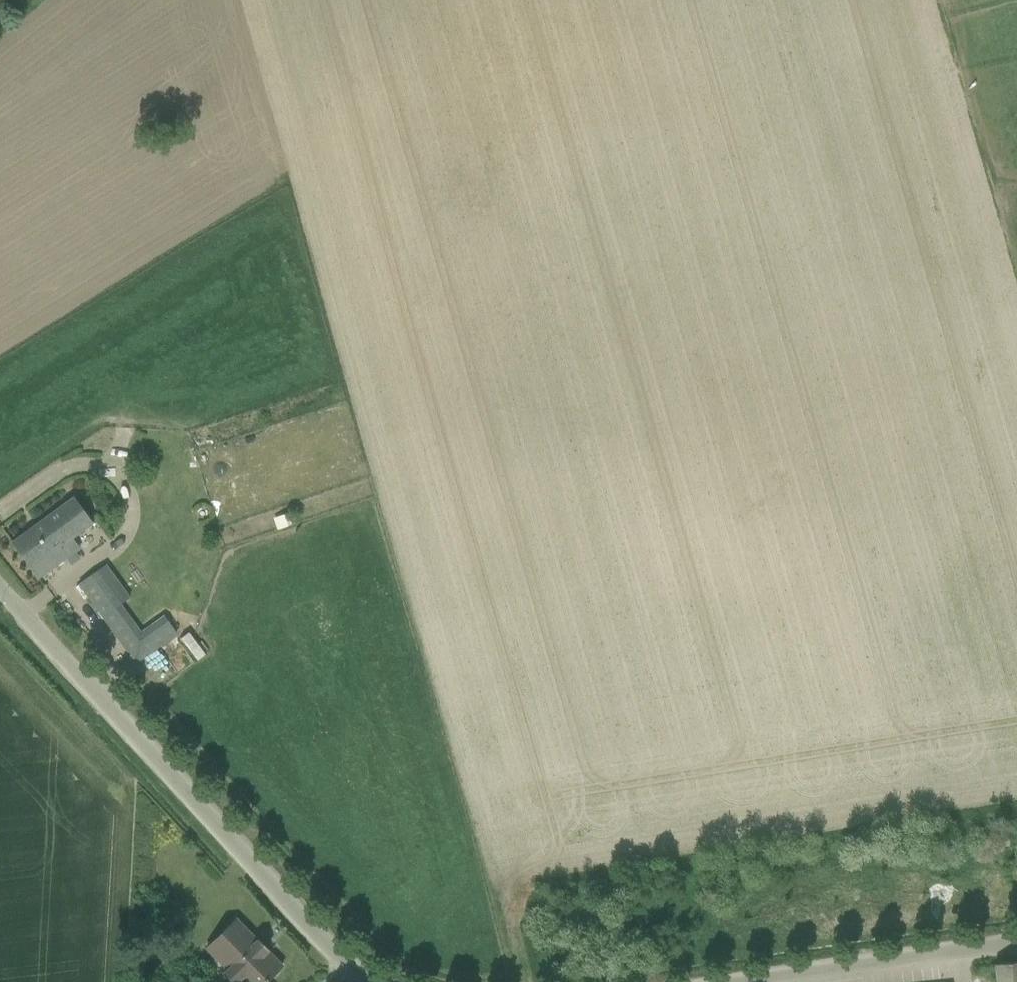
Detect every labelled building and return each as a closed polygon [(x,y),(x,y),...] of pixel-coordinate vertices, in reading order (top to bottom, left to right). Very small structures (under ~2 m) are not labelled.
[(13,542),(39,578),(79,549),(72,539),(93,524),(74,498),(13,542)] [(102,618),(113,610),(89,577),(79,585),(102,618)] [(184,637),(197,658),(204,654),(191,633),(184,637)] [(228,970),(224,974),(232,981),(267,981),(282,966),(267,951),(269,950),(259,940),(257,941),(236,919),(207,948),(228,970)] [(995,965),(997,981),(1016,981),(1016,962),(995,965)]
